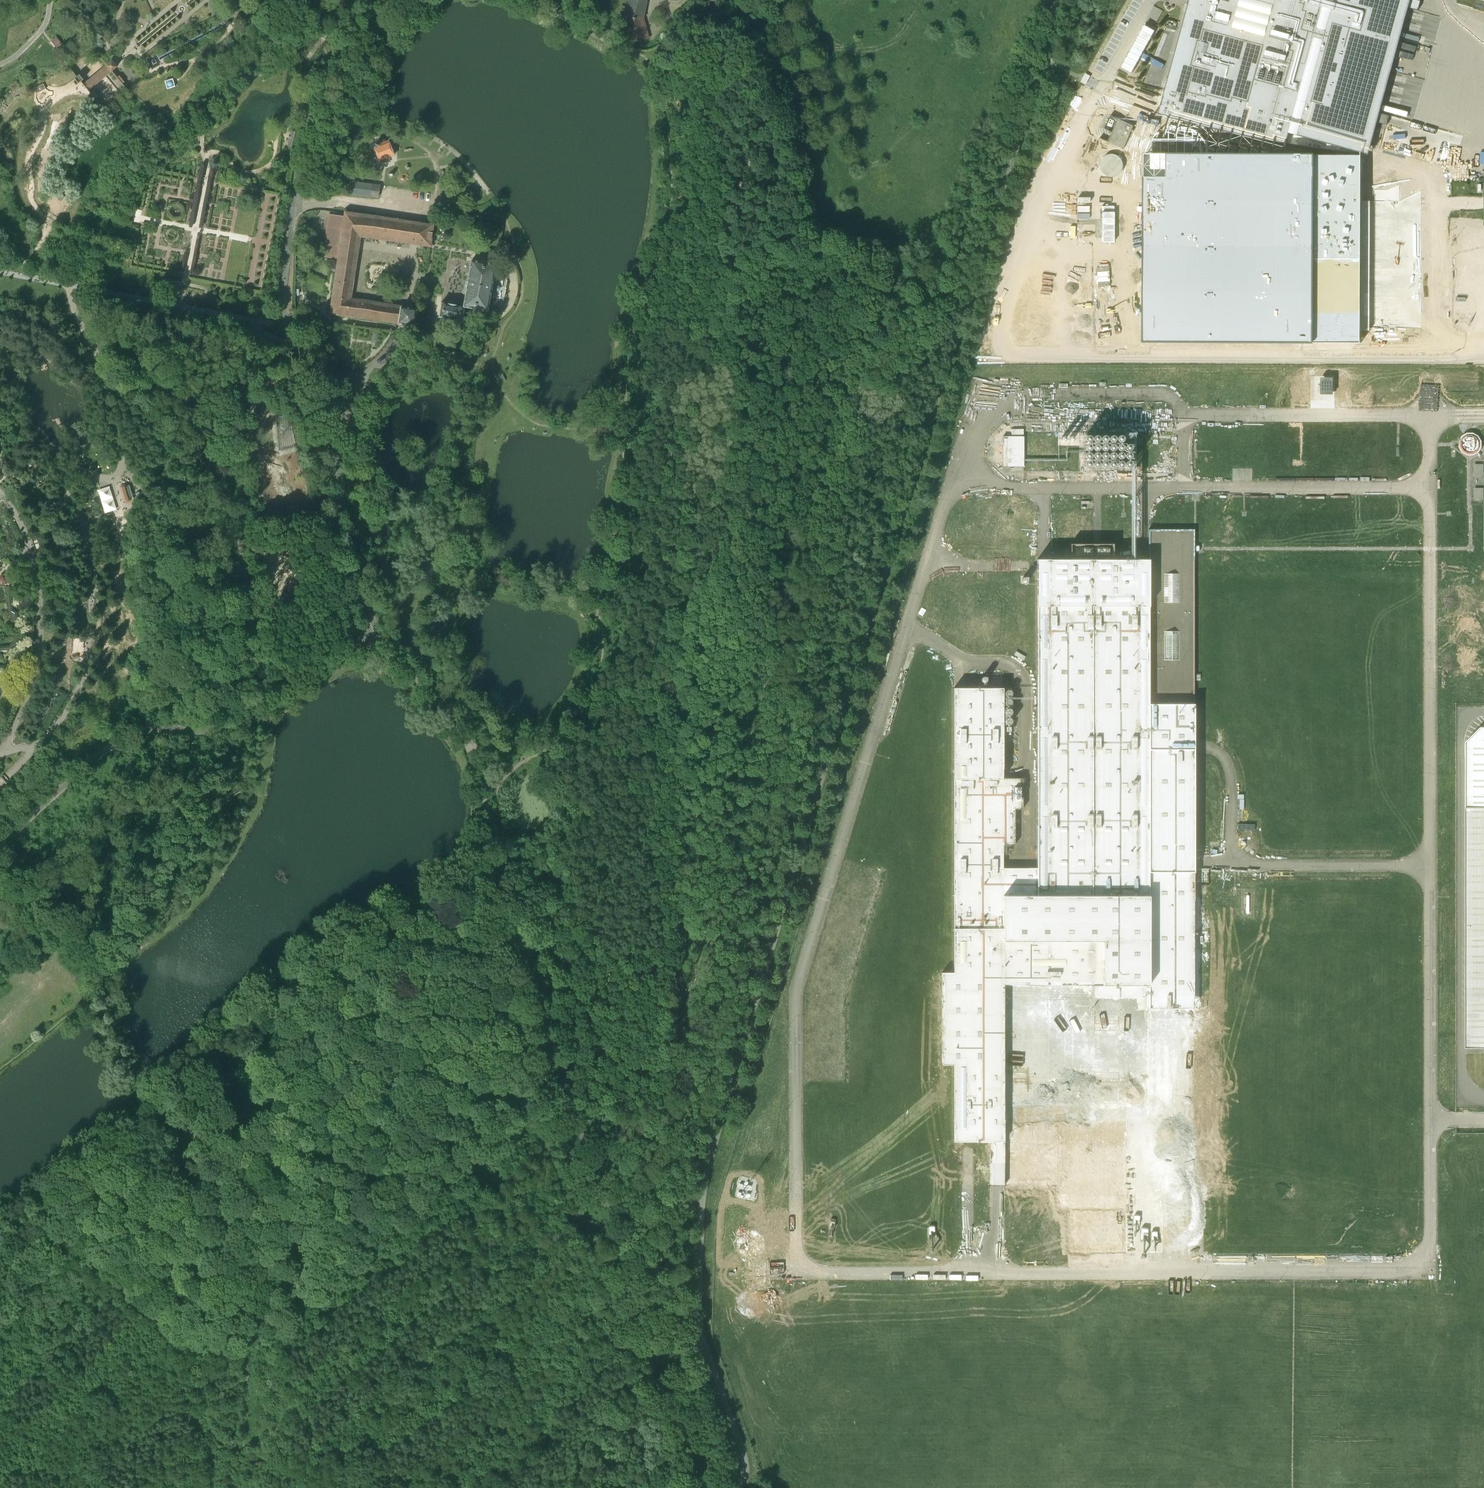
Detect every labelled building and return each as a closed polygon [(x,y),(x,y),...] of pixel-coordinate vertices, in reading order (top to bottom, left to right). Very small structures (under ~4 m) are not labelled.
[(625,17),(625,18),(631,42),(649,38),(643,15),(646,0),(629,0),(625,17)] [(1136,179),(1144,181),(1143,346),(1359,347),(1360,154),(1367,155),(1367,154),(1363,152),(1371,121),(1385,125),(1388,117),(1374,113),(1374,111),(1385,70),(1386,69),(1394,39),(1394,38),(1403,7),(1403,5),(1417,9),(1419,1),(1417,0),(1191,0),(1163,101),(1158,99),(1136,179)] [(58,49),(64,44),(57,35),(51,39),(58,49)] [(86,85),(89,89),(92,87),(94,85),(106,75),(109,73),(112,70),(118,65),(115,61),(112,58),(106,63),(103,66),(86,80),(84,82),(86,85)] [(22,82),(30,77),(28,74),(20,79),(22,82)] [(43,83),(34,88),(37,93),(46,88),(43,83)] [(6,97),(9,94),(11,91),(8,88),(5,91),(2,94),(6,97)] [(15,90),(9,95),(3,103),(8,107),(14,98),(18,95),(15,90)] [(1096,135),(1110,141),(1114,132),(1100,125),(1096,135)] [(299,132),(292,130),(288,146),(295,147),(299,132)] [(385,143),(384,140),(375,144),(376,146),(374,147),(379,159),(379,161),(394,155),(388,141),(385,143)] [(350,181),(348,193),(378,197),(379,191),(380,185),(368,184),(350,181)] [(64,189),(59,185),(53,193),(59,197),(58,199),(61,201),(64,196),(61,194),(64,189)] [(433,225),(345,213),(345,216),(329,214),(327,224),(324,247),(322,257),(339,259),(331,314),(399,323),(399,324),(414,326),(416,310),(349,300),(359,236),(415,244),(430,247),(433,225)] [(441,303),(439,317),(462,321),(463,318),(465,318),(466,315),(463,314),(464,308),(487,311),(490,297),(499,299),(500,293),(505,293),(506,288),(501,287),(502,281),(493,279),(495,265),(471,261),(469,273),(467,281),(467,282),(464,282),(463,285),(467,286),(467,287),(465,295),(463,307),(457,306),(457,305),(453,305),(453,304),(451,304),(447,304),(441,303)] [(1004,435),(1004,465),(1025,466),(1025,434),(1016,434),(1016,429),(1014,429),(1014,435),(1004,435)] [(127,501),(131,500),(134,499),(130,485),(127,486),(122,488),(127,501)] [(99,490),(105,513),(117,510),(111,487),(99,490)] [(963,685),(945,1140),(993,1141),(992,1183),(1062,1186),(1078,1250),(1164,1253),(1166,1198),(1257,1122),(1114,565),(1201,568),(1190,526),(1042,564),(1039,632),(1064,633),(1075,677),(1086,684),(1090,683),(1106,670),(1132,687),(1131,695),(1125,705),(1144,700),(1143,730),(1089,728),(1089,744),(1056,743),(1056,754),(1087,791),(1009,856),(1015,687),(963,685)] [(6,574),(0,574),(0,575),(0,583),(3,584),(7,585),(9,613),(13,614),(13,617),(7,623),(15,634),(13,641),(10,644),(0,645),(0,650),(11,650),(19,643),(21,633),(14,623),(18,619),(18,612),(13,609),(11,585),(8,581),(6,574)] [(1466,1047),(1483,1047),(1483,727),(1481,727),(1466,742),(1466,1047)] [(1056,770),(1064,769),(1063,762),(1055,762),(1056,770)] [(745,1294),(745,1309),(755,1309),(756,1295),(745,1294)]
